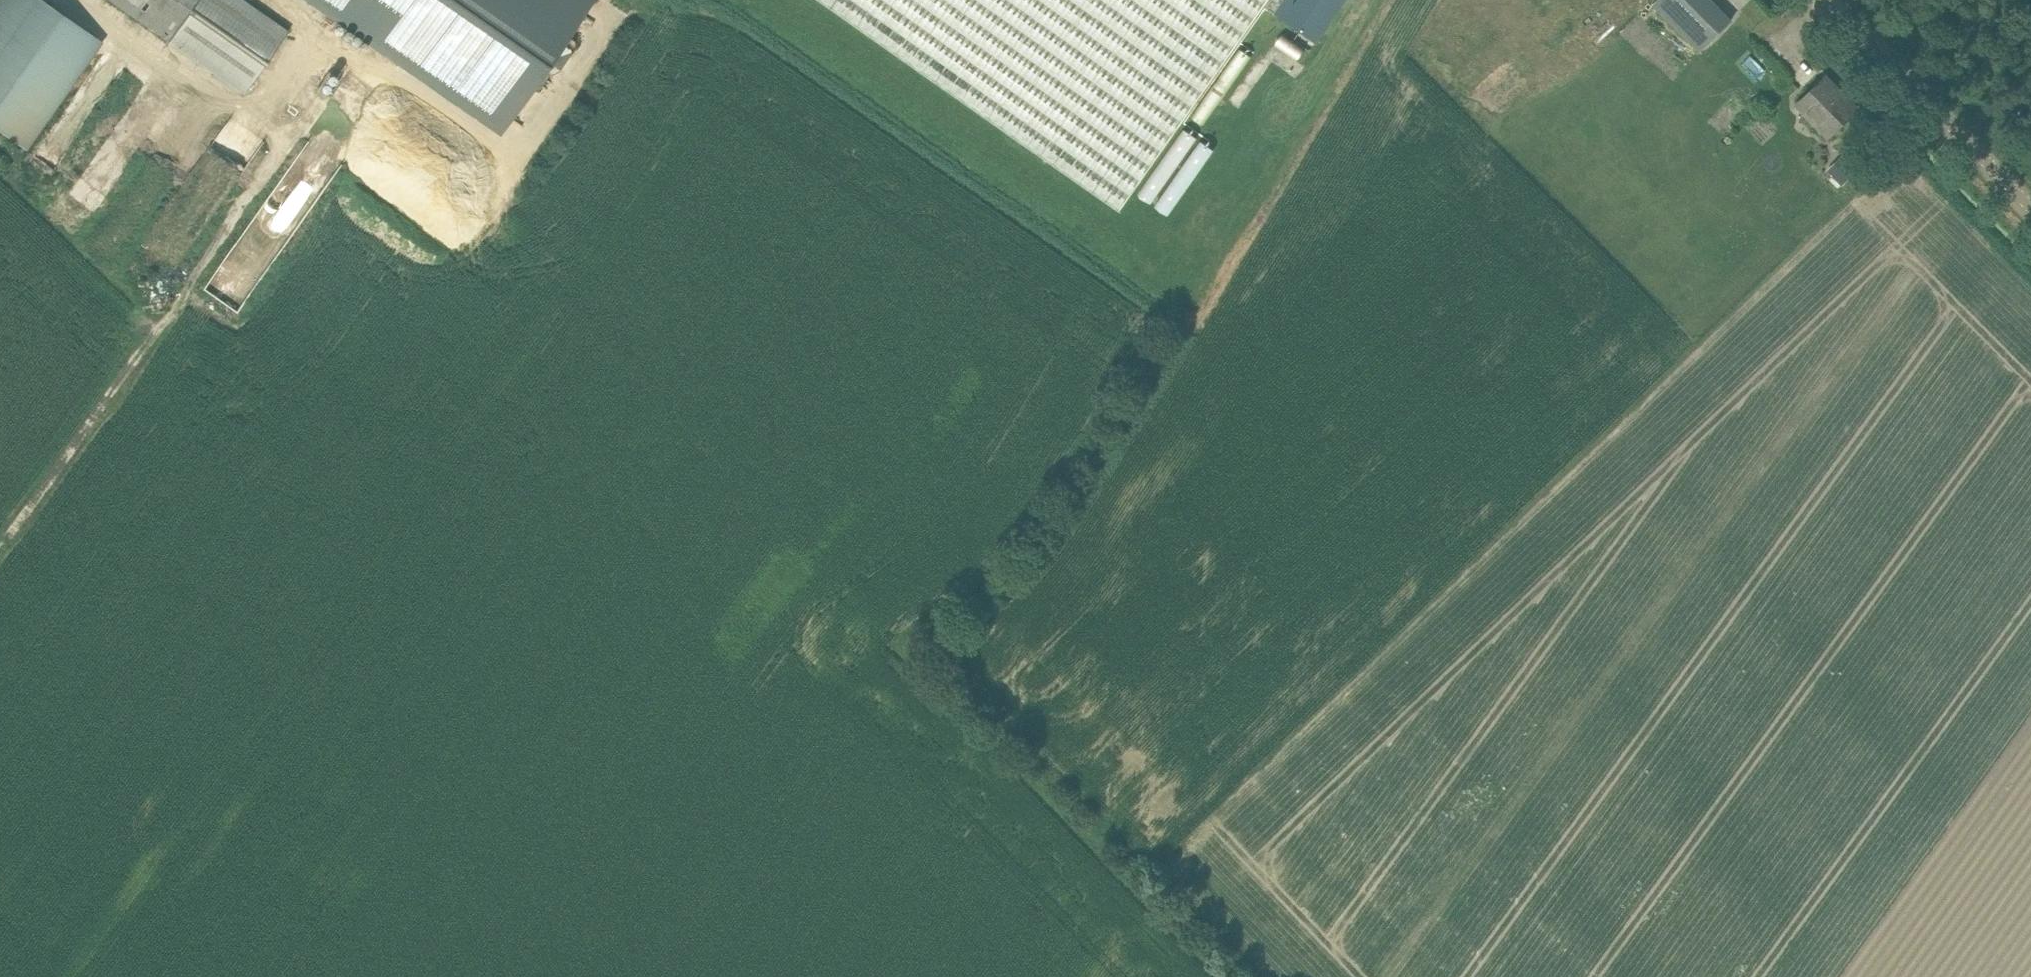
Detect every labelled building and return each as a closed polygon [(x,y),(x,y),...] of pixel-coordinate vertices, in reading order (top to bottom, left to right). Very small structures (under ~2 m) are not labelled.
[(18,140),(93,32),(46,0),(0,0),(0,127),(18,140)] [(245,92),(289,30),(246,0),(113,0),(245,92)] [(502,131),(592,0),(313,0),(502,131)] [(1120,210),(1265,5),(1268,0),(822,0),(1120,210)] [(1265,5),(1316,42),(1346,0),(1268,0),(1265,5)] [(1654,3),(1701,50),(1709,43),(1732,20),(1712,0),(1657,0),(1654,3)] [(1277,34),(1271,45),(1295,59),(1302,49),(1277,34)] [(1798,104),(1829,136),(1857,108),(1826,76),(1798,104)] [(1848,159),(1832,175),(1842,185),(1858,168),(1848,159)]
